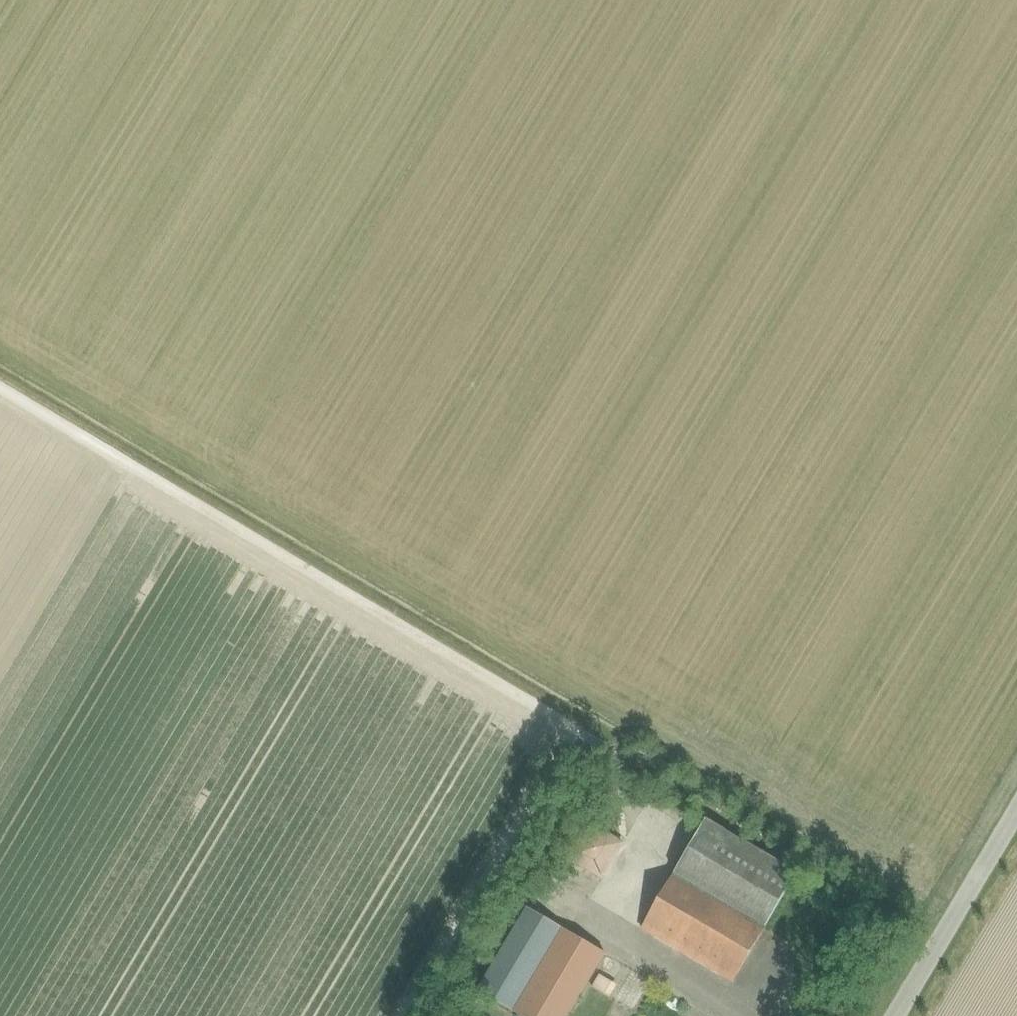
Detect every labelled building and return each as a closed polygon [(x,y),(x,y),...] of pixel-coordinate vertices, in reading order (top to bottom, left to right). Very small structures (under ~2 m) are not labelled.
[(641,930),(732,982),(766,925),(765,924),(795,873),(705,820),(675,872),(674,872),(641,930)] [(588,821),(571,849),(566,857),(571,860),(600,878),(622,843),(588,821)] [(524,908),(476,991),(519,1015),(566,1015),(603,953),(524,908)] [(609,993),(616,981),(598,970),(591,983),(609,993)]
